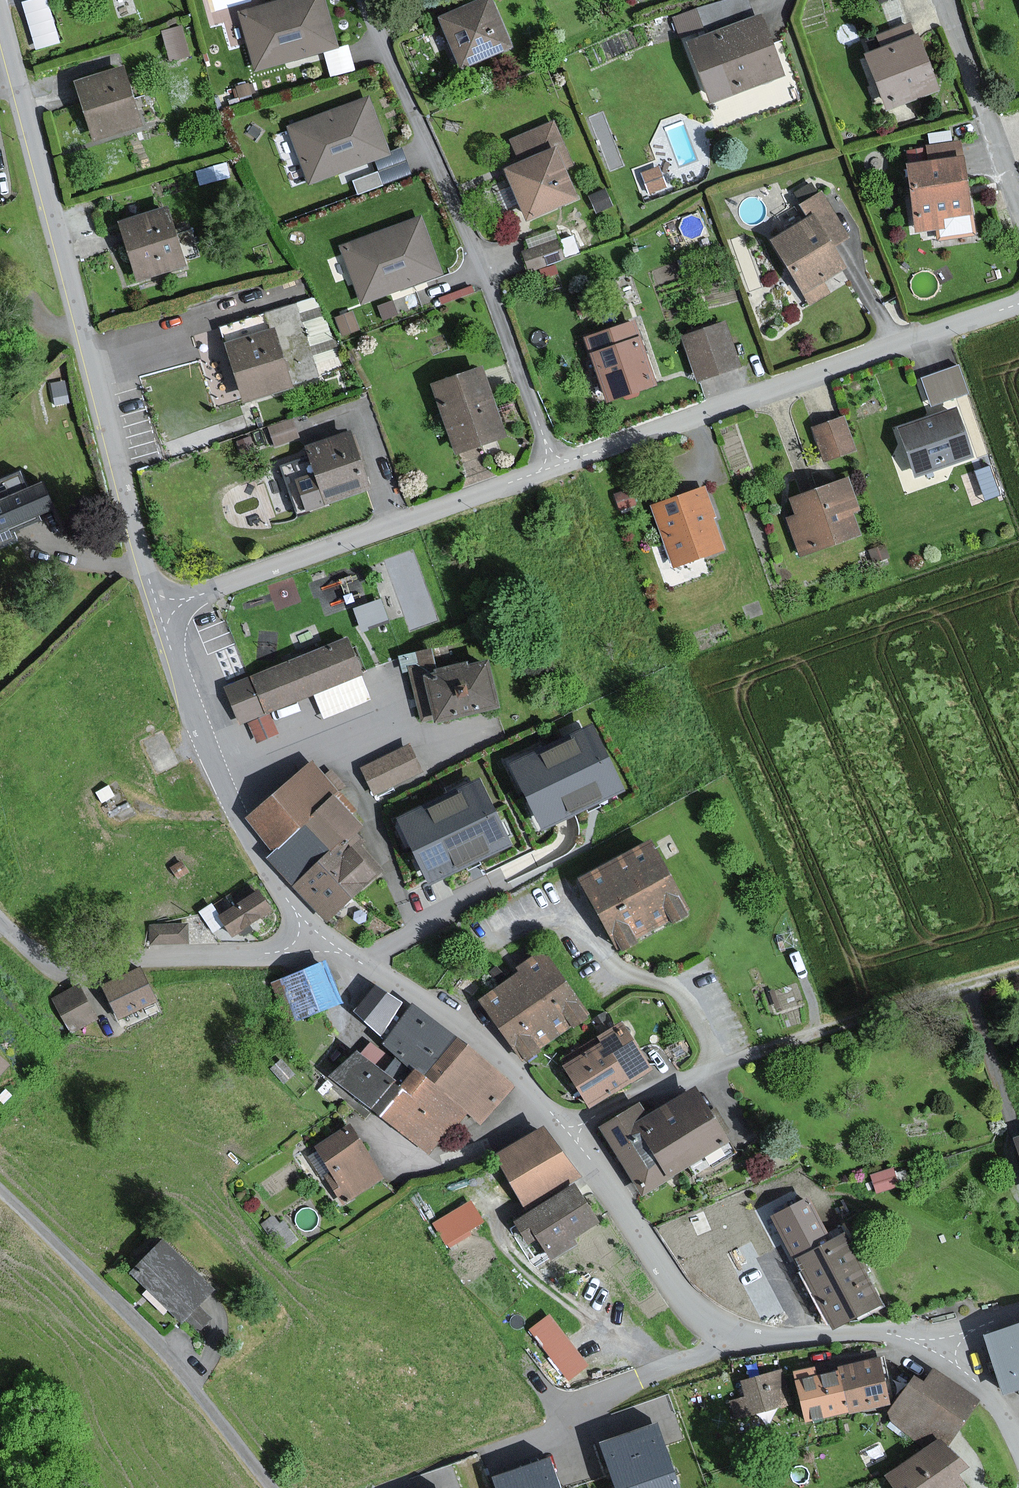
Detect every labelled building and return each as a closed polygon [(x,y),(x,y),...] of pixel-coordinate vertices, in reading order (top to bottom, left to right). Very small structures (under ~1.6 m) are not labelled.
[(35,45),(60,38),(49,0),(22,0),(35,45)] [(240,12),(256,68),(336,46),(324,0),(285,0),(240,12)] [(440,21),(461,69),(512,48),(491,0),(490,0),(440,21)] [(749,6),(747,0),(707,0),(670,11),(675,28),(749,6)] [(762,16),(691,43),(707,86),(713,100),(745,88),(784,73),(762,16)] [(160,27),(170,57),(190,51),(181,20),(160,27)] [(917,35),(869,54),(891,108),(938,89),(917,35)] [(125,69),(76,83),(93,144),(142,130),(125,69)] [(367,98),(290,126),(311,181),(387,153),(367,98)] [(529,221),(579,199),(565,170),(573,166),(554,123),(510,142),(520,165),(506,171),(529,221)] [(964,158),(910,165),(918,231),(972,225),(964,158)] [(658,168),(644,173),(652,192),(665,186),(658,168)] [(851,271),(818,199),(803,206),(810,220),(773,237),(807,309),(828,299),(821,285),(851,271)] [(166,209),(119,221),(136,286),(183,274),(166,209)] [(422,220),(343,248),(362,302),(441,274),(422,220)] [(559,243),(524,253),(529,270),(563,260),(559,243)] [(721,319),(680,334),(697,382),(739,366),(721,319)] [(634,324),(587,339),(608,399),(654,384),(634,324)] [(254,337),(227,345),(243,397),(244,399),(290,386),(281,357),(273,331),(254,337)] [(967,392),(958,365),(922,379),(932,405),(967,392)] [(506,435),(483,367),(435,383),(457,451),(506,435)] [(957,409),(898,429),(913,474),(972,455),(957,409)] [(292,421),(270,429),(276,447),(298,439),(292,421)] [(842,422),(828,427),(815,431),(823,452),(827,462),(853,453),(842,422)] [(352,435),(309,450),(318,474),(298,481),(307,509),(370,488),(352,435)] [(0,478),(0,547),(49,526),(23,468),(0,478)] [(860,513),(849,481),(792,502),(797,517),(787,521),(801,560),(861,539),(852,516),(860,513)] [(702,490),(651,507),(672,568),(722,551),(702,490)] [(360,625),(389,614),(381,593),(353,603),(360,625)] [(226,688),(240,723),(361,674),(360,673),(347,639),(249,679),(226,688)] [(489,662),(456,669),(436,674),(434,667),(431,651),(399,658),(403,674),(410,672),(421,722),(433,719),(434,722),(466,715),(499,708),(489,662)] [(621,792),(593,730),(512,768),(540,830),(621,792)] [(376,795),(422,772),(410,748),(364,771),(376,795)] [(246,822),(273,852),(331,800),(341,791),(314,761),(272,798),(246,822)] [(510,850),(481,788),(400,826),(429,888),(510,850)] [(358,833),(359,831),(331,800),(273,852),(267,858),(293,887),(323,860),(355,896),(381,873),(359,849),(366,842),(358,833)] [(652,844),(580,885),(618,950),(689,910),(652,844)] [(355,896),(323,860),(293,887),(325,922),(355,896)] [(252,876),(215,899),(220,908),(257,885),(252,876)] [(270,911),(258,891),(235,905),(236,908),(219,918),(229,935),(270,911)] [(187,926),(150,926),(151,945),(188,944),(187,926)] [(522,976),(484,1000),(496,1020),(522,1060),(587,1019),(545,953),(518,970),(522,976)] [(286,980),(299,1016),(340,1001),(327,965),(286,980)] [(461,999),(477,984),(464,970),(448,984),(461,999)] [(140,971),(102,987),(116,1018),(154,1001),(140,971)] [(94,1016),(77,986),(50,1001),(67,1032),(94,1016)] [(401,1005),(374,986),(354,1014),(381,1033),(401,1005)] [(414,1005),(383,1045),(428,1080),(459,1041),(414,1005)] [(612,1030),(562,1063),(590,1107),(650,1069),(631,1039),(622,1044),(612,1030)] [(401,1083),(416,1095),(428,1080),(383,1045),(369,1034),(333,1080),(377,1114),(401,1083)] [(514,1084),(459,1041),(428,1080),(463,1108),(483,1123),(514,1084)] [(10,1067),(0,1056),(0,1075),(10,1067)] [(416,1095),(401,1083),(377,1114),(427,1154),(463,1108),(428,1080),(416,1095)] [(650,1120),(638,1128),(671,1180),(732,1141),(698,1089),(650,1120)] [(671,1180),(638,1128),(650,1120),(640,1105),(600,1130),(643,1197),(671,1180)] [(347,1202),(385,1180),(355,1126),(316,1148),(347,1202)] [(543,1129),(497,1154),(502,1163),(524,1207),(584,1176),(548,1134),(543,1129)] [(899,1188),(893,1171),(872,1178),(878,1195),(899,1188)] [(602,1226),(576,1187),(520,1224),(533,1244),(540,1240),(553,1259),(602,1226)] [(470,1194),(430,1217),(445,1242),(485,1219),(470,1194)] [(774,1217),(797,1261),(830,1245),(807,1202),(774,1217)] [(880,1305),(846,1237),(830,1245),(797,1261),(832,1329),(880,1305)] [(170,1241),(134,1275),(181,1324),(184,1328),(188,1324),(197,1332),(211,1319),(202,1309),(219,1293),(170,1241)] [(565,1378),(589,1362),(552,1307),(528,1323),(565,1378)] [(988,1334),(1005,1399),(1018,1395),(1018,1326),(988,1334)] [(891,1407),(883,1362),(840,1370),(849,1414),(891,1407)] [(805,1422),(849,1414),(840,1370),(797,1378),(805,1422)] [(786,1409),(778,1373),(739,1381),(742,1398),(729,1401),(733,1420),(786,1409)] [(918,1383),(888,1421),(928,1452),(940,1445),(953,1447),(977,1406),(972,1401),(938,1373),(926,1389),(918,1383)] [(656,1425),(646,1428),(613,1440),(602,1443),(617,1487),(678,1487),(656,1425)] [(940,1445),(928,1452),(889,1479),(895,1487),(967,1487),(962,1480),(971,1474),(953,1447),(940,1445)] [(547,1459),(536,1463),(504,1474),(494,1477),(498,1487),(560,1487),(550,1458),(547,1459)]
